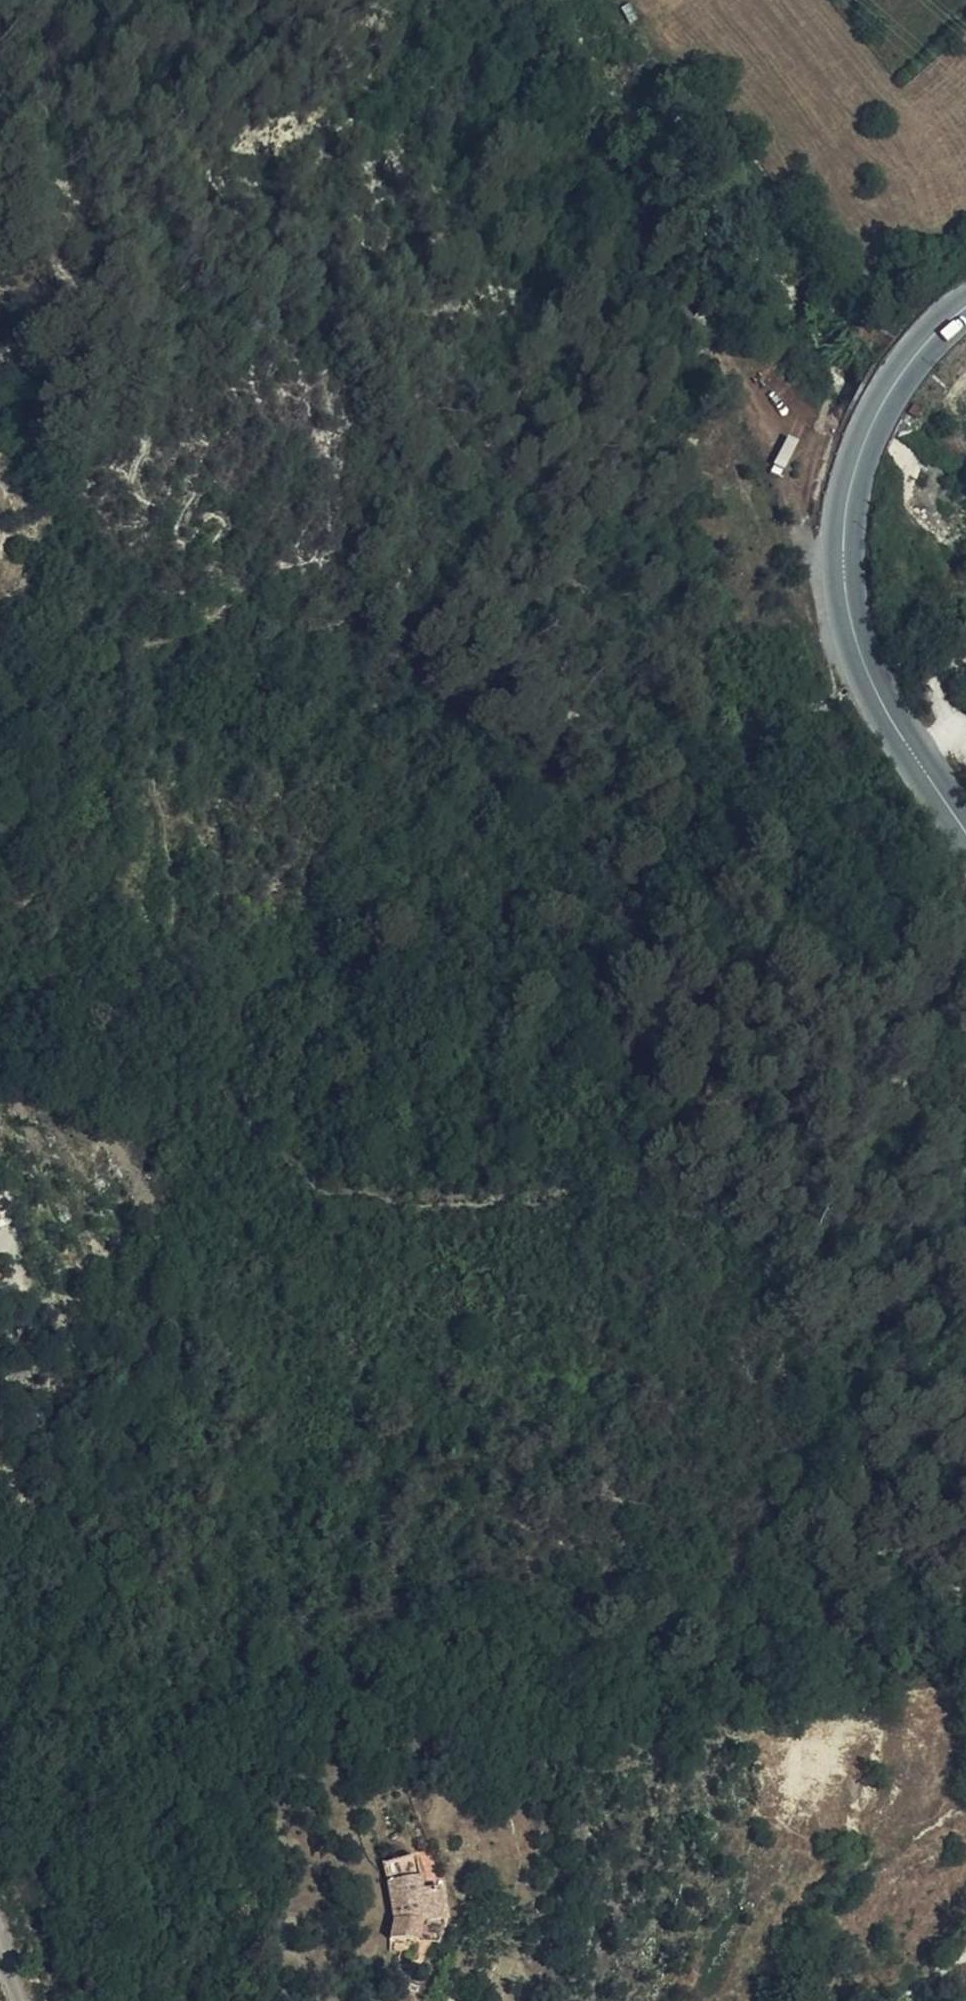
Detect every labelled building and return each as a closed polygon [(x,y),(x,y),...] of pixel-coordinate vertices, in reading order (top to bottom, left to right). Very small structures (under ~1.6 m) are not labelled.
[(919,409),(911,403),(905,410),(913,416),(919,409)] [(420,1953),(417,1958),(418,1965),(445,1960),(442,1929),(450,1927),(447,1891),(444,1863),(406,1866),(420,1953)]
